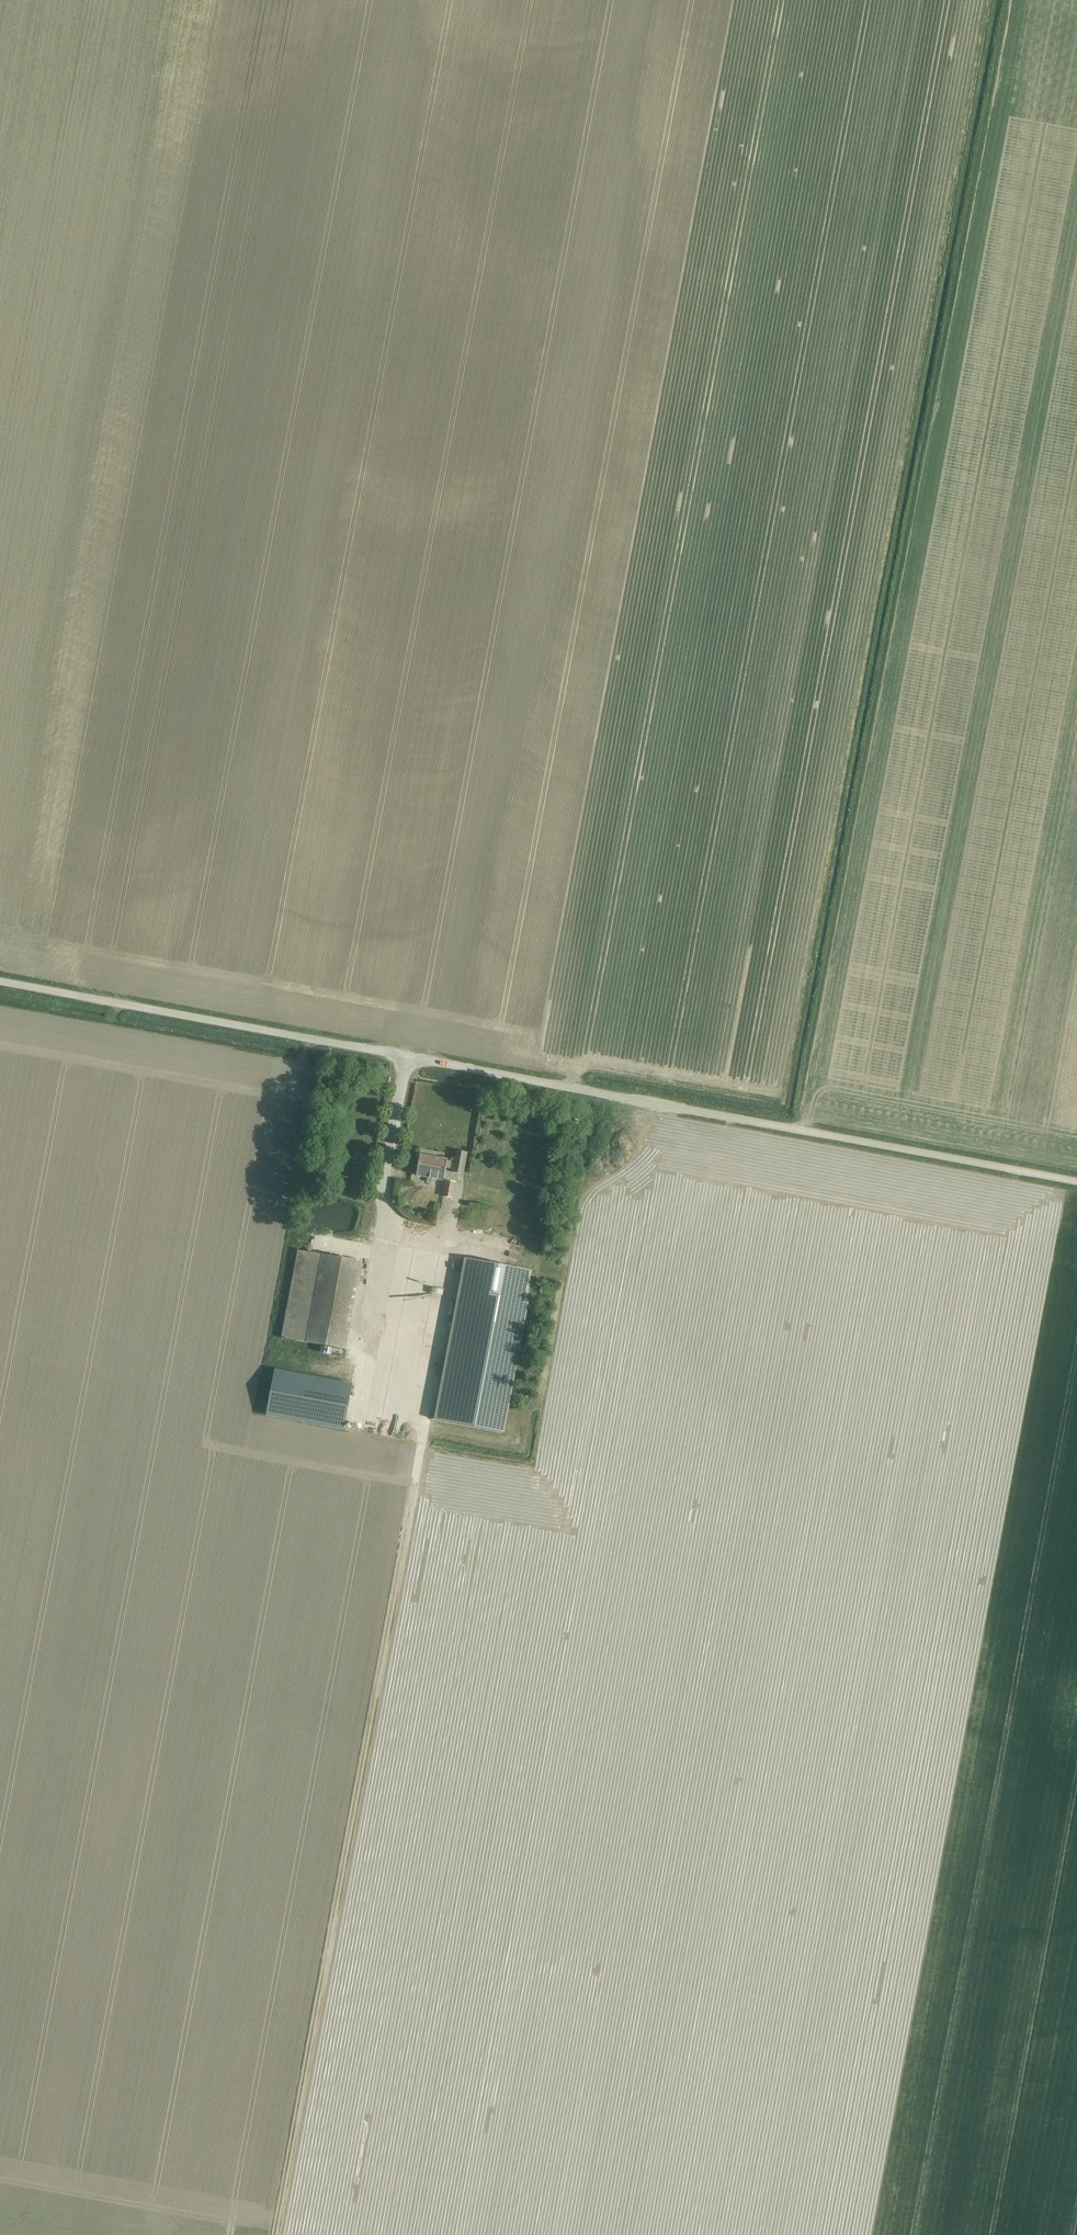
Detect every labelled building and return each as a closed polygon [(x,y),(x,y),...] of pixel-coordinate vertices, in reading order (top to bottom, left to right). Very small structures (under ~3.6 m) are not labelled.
[(443,1181),(445,1168),(453,1169),(452,1173),(464,1175),(468,1152),(456,1150),(454,1161),(421,1155),(417,1177),(427,1178),(426,1182),(432,1183),(432,1179),(443,1181)] [(453,1198),(455,1183),(446,1181),(443,1197),(453,1198)] [(368,1238),(288,1224),(262,1364),(342,1378),(368,1238)] [(435,1420),(501,1432),(531,1272),(465,1259),(435,1420)] [(268,1414),(344,1428),(351,1386),(276,1372),(268,1414)]
